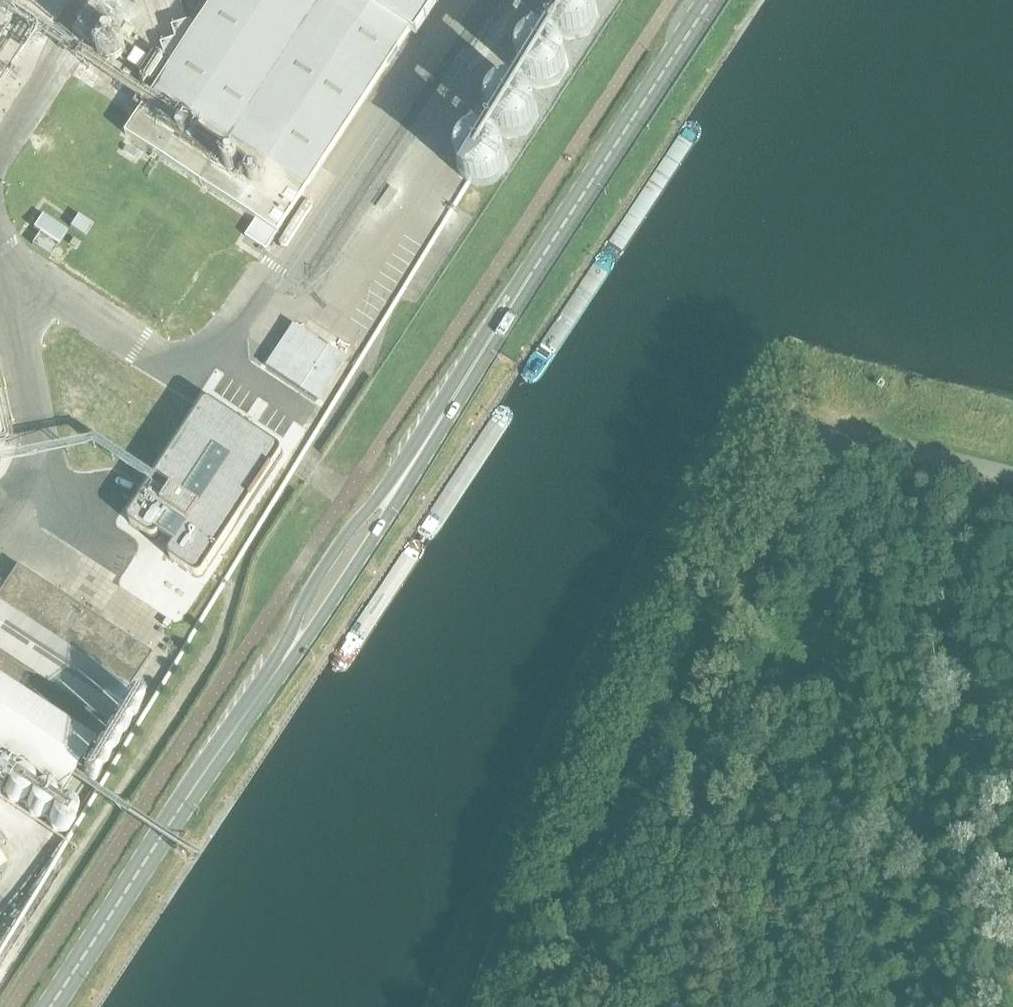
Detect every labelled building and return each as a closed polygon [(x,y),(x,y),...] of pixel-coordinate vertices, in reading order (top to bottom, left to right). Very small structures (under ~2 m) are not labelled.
[(128,130),(258,214),(244,236),(266,250),(410,31),(430,0),(214,0),(134,121),(128,130)] [(12,15),(0,7),(0,34),(12,15)] [(45,210),(35,224),(62,242),(72,228),(45,210)] [(81,210),(73,223),(89,233),(97,220),(81,210)] [(296,323),(264,371),(315,404),(346,356),(296,323)] [(128,517),(128,519),(128,521),(129,522),(130,524),(144,533),(148,536),(151,537),(152,538),(153,538),(155,537),(156,537),(158,536),(158,535),(173,544),(169,551),(168,553),(168,554),(168,556),(169,558),(170,559),(177,564),(195,575),(197,576),(198,576),(200,575),(201,574),(202,573),(203,572),(210,562),(213,557),(240,515),(257,491),(275,463),(278,458),(280,455),(281,453),(281,452),(281,451),(280,450),(279,449),(278,447),(272,443),(265,439),(211,403),(210,402),(208,401),(206,402),(204,403),(203,404),(129,515),(128,517)] [(106,723),(151,655),(17,567),(0,593),(0,654),(106,723)] [(59,796),(91,747),(0,687),(0,758),(59,796)]
